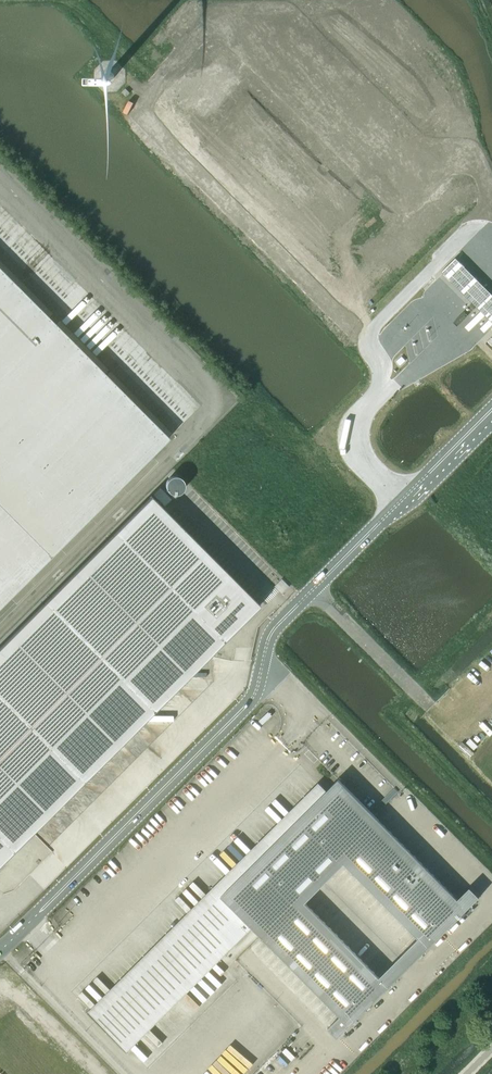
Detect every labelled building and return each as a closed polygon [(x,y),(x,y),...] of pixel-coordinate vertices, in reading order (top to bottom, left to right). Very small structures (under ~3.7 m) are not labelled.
[(125,88),(122,92),(126,97),(130,93),(125,88)] [(445,187),(433,199),(440,205),(451,193),(445,187)] [(465,213),(455,222),(459,226),(469,217),(465,213)] [(480,281),(471,273),(463,264),(456,257),(441,271),(449,279),(457,287),(466,295),(474,304),(483,313),(491,321),(491,322),(491,294),(488,290),(480,281)] [(169,438),(0,269),(0,607),(169,438)] [(402,356),(397,361),(400,365),(405,360),(402,356)] [(164,482),(164,486),(165,489),(168,492),(172,494),(176,493),(179,491),(182,488),(182,483),(180,479),(177,476),(173,475),(169,476),(166,479),(164,482)] [(153,493),(164,504),(171,498),(159,486),(153,493)] [(138,727),(226,639),(259,605),(205,551),(150,496),(0,646),(0,864),(138,727)] [(470,887),(458,899),(339,779),(327,791),(318,782),(87,1012),(127,1052),(252,928),(252,927),(340,1016),(328,1028),(333,1033),(337,1038),(401,975),(416,960),(480,897),(470,887)]
